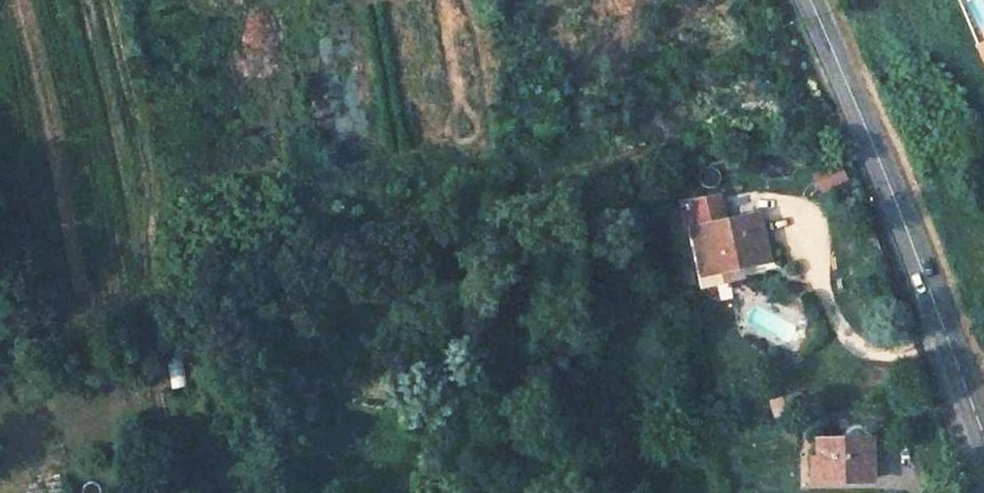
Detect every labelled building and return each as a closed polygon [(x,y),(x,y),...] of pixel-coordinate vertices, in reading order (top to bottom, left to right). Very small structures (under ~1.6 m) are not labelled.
[(701,224),(691,227),(702,261),(729,254),(732,262),(764,253),(752,210),(722,219),(716,199),(696,205),(701,224)] [(821,447),(822,484),(872,482),(870,442),(868,437),(865,435),(863,434),(857,434),(856,434),(853,435),(852,435),(850,438),(848,442),(847,446),(821,447)]
